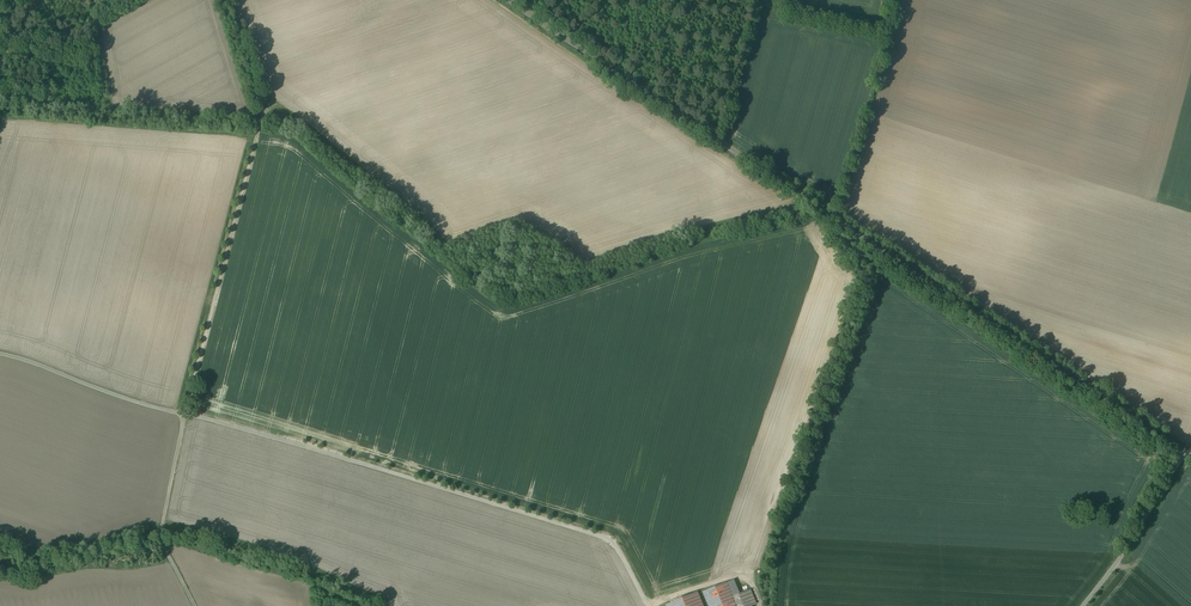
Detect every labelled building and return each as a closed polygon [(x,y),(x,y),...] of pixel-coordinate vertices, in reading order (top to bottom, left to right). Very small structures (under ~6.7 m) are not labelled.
[(747,591),(734,596),(728,582),(703,592),(709,605),(753,605),(747,591)]
